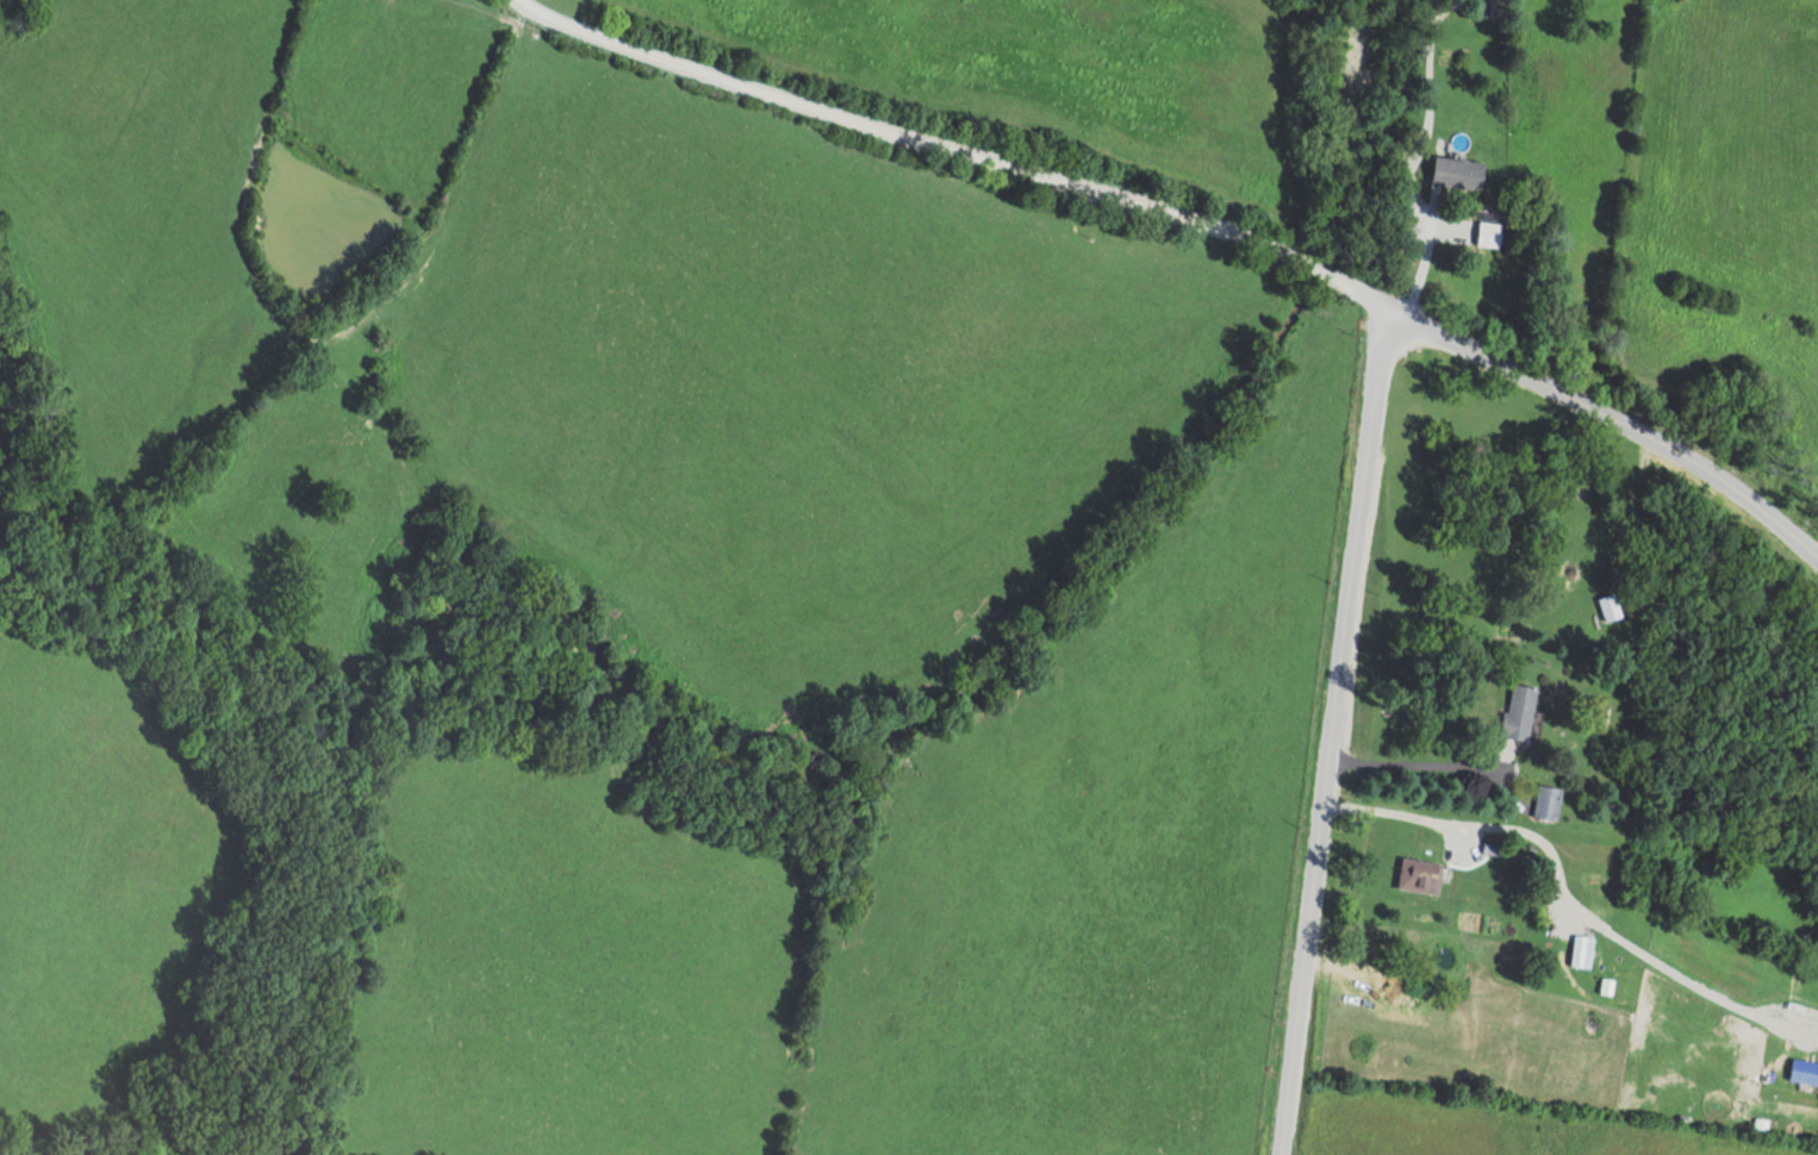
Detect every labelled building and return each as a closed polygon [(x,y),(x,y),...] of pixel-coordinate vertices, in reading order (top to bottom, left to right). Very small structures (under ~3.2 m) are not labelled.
[(1486,163),(1436,156),(1432,183),(1482,190),(1486,163)] [(1501,247),(1502,223),(1479,222),(1478,245),(1501,247)] [(1600,598),(1605,622),(1622,618),(1617,594),(1600,598)] [(1504,737),(1529,742),(1538,689),(1514,684),(1504,737)] [(1533,817),(1557,822),(1564,790),(1539,784),(1533,817)] [(1399,890),(1440,895),(1444,863),(1402,859),(1399,890)]
